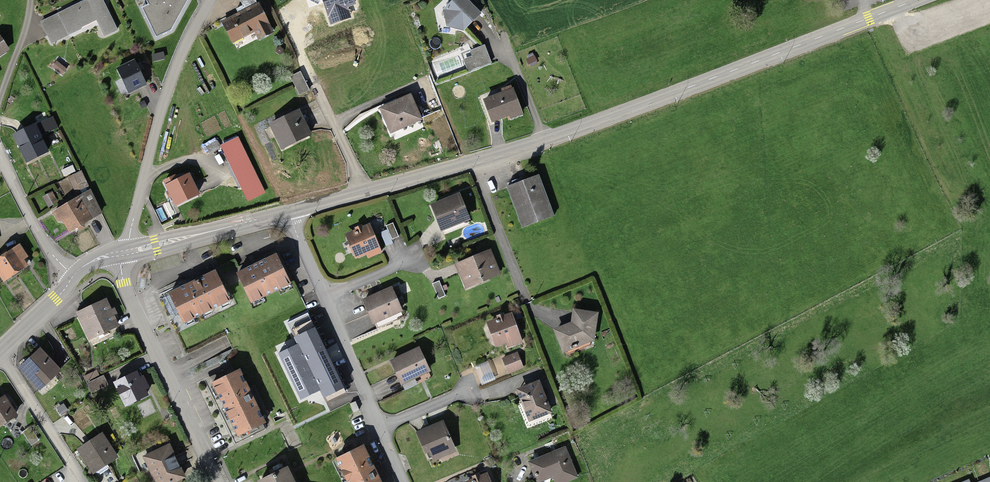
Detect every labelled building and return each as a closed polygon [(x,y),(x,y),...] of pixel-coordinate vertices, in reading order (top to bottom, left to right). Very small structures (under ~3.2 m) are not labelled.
[(103,0),(85,0),(41,22),(51,43),(81,29),(80,28),(96,20),(104,35),(117,29),(103,0)] [(148,3),(141,7),(156,37),(172,30),(188,0),(146,0),(148,3)] [(258,7),(262,5),(259,0),(240,0),(246,12),(258,7)] [(355,0),(322,0),(331,24),(351,17),(348,7),(356,4),(355,0)] [(470,0),(455,0),(445,11),(445,20),(452,29),(465,33),(485,15),(470,0)] [(246,12),(222,24),(232,45),(255,34),(258,41),(271,35),(258,7),(246,12)] [(146,84),(134,61),(118,69),(129,92),(146,84)] [(301,75),(292,79),(300,97),(310,92),(301,75)] [(512,92),(485,103),(494,125),(521,114),(512,92)] [(412,99),(381,112),(391,136),(422,123),(412,99)] [(298,110),(272,122),(283,147),(310,134),(298,110)] [(34,128),(13,139),(28,167),(49,156),(34,128)] [(266,192),(239,136),(220,145),(248,201),(266,192)] [(80,177),(69,182),(76,195),(86,190),(80,177)] [(178,184),(167,189),(176,209),(198,199),(189,178),(178,184)] [(167,189),(178,184),(176,179),(165,184),(167,189)] [(538,180),(509,191),(523,230),(553,219),(538,180)] [(102,216),(89,195),(55,215),(60,225),(64,223),(70,234),(102,216)] [(460,199),(432,209),(442,234),(469,224),(460,199)] [(369,228),(347,237),(357,263),(379,254),(369,228)] [(0,262),(0,279),(5,286),(26,272),(21,264),(27,260),(20,249),(0,262)] [(292,284),(276,253),(237,272),(252,303),(292,284)] [(490,255),(457,267),(466,291),(499,278),(490,255)] [(216,275),(169,298),(182,326),(229,303),(216,275)] [(393,291),(364,304),(375,328),(403,315),(393,291)] [(108,305),(77,318),(89,344),(119,330),(108,305)] [(574,311),(571,327),(554,334),(563,355),(594,343),(599,316),(574,311)] [(510,317),(487,325),(495,349),(505,345),(507,349),(520,345),(510,317)] [(345,388),(315,327),(294,336),(298,344),(278,353),(301,400),(320,390),(324,398),(345,388)] [(418,352),(391,365),(403,388),(430,375),(418,352)] [(39,353),(20,372),(41,392),(60,374),(39,353)] [(517,356),(502,362),(508,377),(523,372),(517,356)] [(239,373),(213,385),(238,440),(264,428),(239,373)] [(138,375),(113,386),(123,408),(148,397),(138,375)] [(103,379),(88,386),(92,396),(107,389),(103,379)] [(538,386),(518,394),(530,425),(550,417),(538,386)] [(0,403),(0,429),(17,418),(5,400),(0,403)] [(441,427),(418,437),(429,464),(453,454),(441,427)] [(103,437),(77,454),(91,475),(117,458),(103,437)] [(144,460),(154,481),(181,481),(182,481),(167,449),(144,460)] [(337,463),(346,481),(377,481),(363,451),(337,463)] [(528,465),(535,481),(545,481),(554,478),(555,481),(567,481),(575,479),(564,451),(528,465)] [(269,481),(290,481),(286,474),(269,481)]
